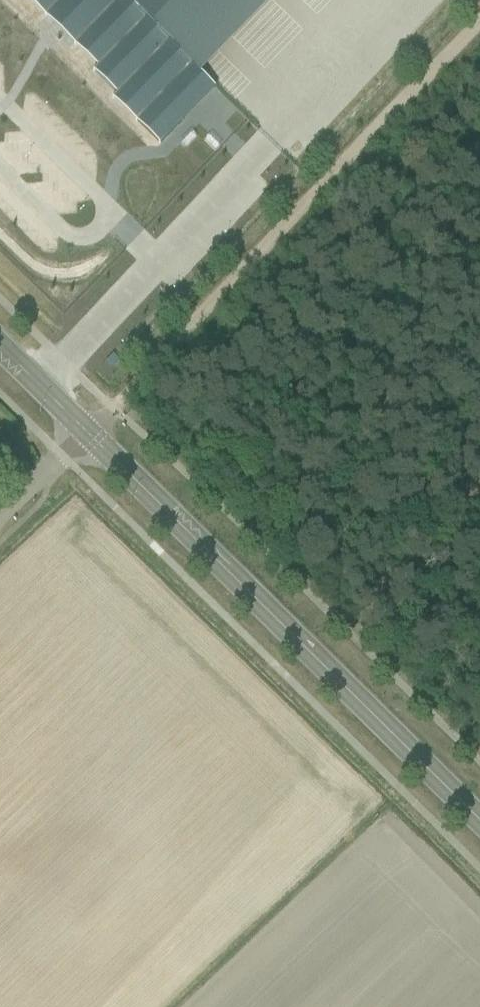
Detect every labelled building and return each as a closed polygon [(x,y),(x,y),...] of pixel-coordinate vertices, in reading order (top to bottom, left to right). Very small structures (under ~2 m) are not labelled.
[(70,11),(73,6),(128,56),(135,48),(159,70),(151,79),(175,101),(165,112),(189,134),(211,110),(202,101),(226,75),(237,85),(316,0),(58,0),(70,11)] [(112,354),(104,363),(110,369),(119,361),(112,354)]
